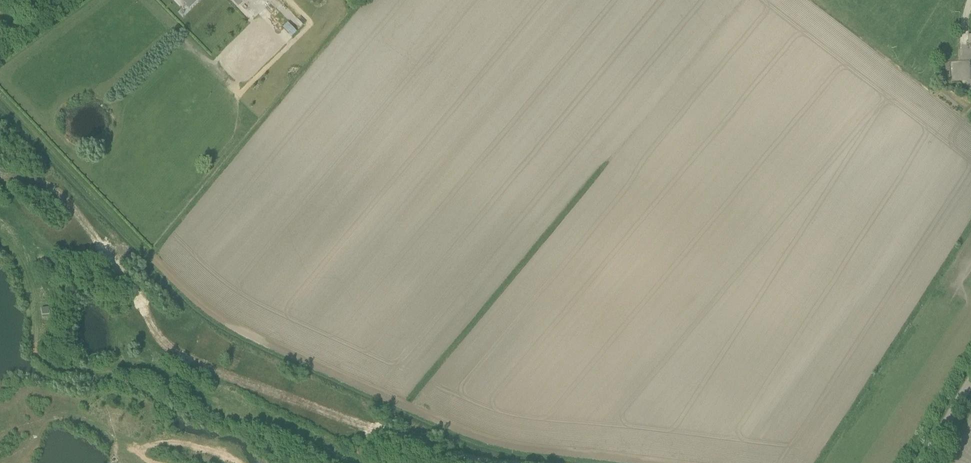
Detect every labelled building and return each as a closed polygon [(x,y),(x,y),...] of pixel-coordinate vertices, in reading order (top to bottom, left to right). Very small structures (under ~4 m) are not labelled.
[(285,19),(280,23),(288,32),(293,28),(285,19)]
